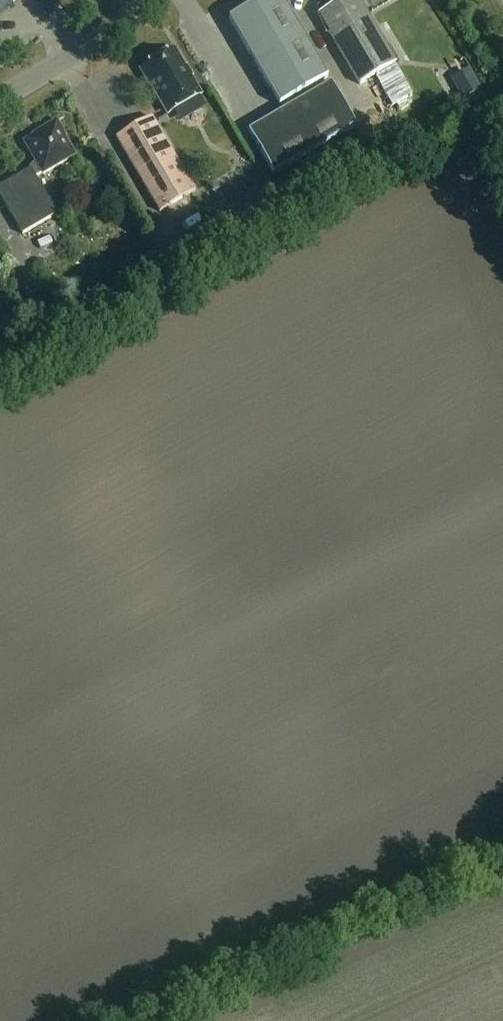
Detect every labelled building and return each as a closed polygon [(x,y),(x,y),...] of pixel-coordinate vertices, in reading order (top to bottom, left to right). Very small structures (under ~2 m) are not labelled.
[(17,0),(0,0),(0,14),(17,0)] [(282,0),(263,0),(229,20),(279,107),(328,78),(282,0)] [(396,65),(358,0),(345,0),(319,16),(360,86),(396,65)] [(172,110),(198,95),(188,78),(186,79),(183,72),(184,71),(173,52),(141,71),(149,86),(151,85),(168,112),(172,110)] [(451,79),(463,101),(482,90),(470,68),(451,79)] [(401,73),(380,85),(392,106),(413,95),(401,73)] [(356,126),(331,83),(248,132),(273,175),(356,126)] [(195,192),(152,118),(116,139),(160,213),(195,192)] [(57,121),(42,130),(43,132),(24,143),(38,167),(31,171),(31,170),(0,188),(0,197),(23,235),(57,215),(35,178),(42,174),(43,175),(75,156),(64,138),(66,137),(57,121)] [(23,333),(24,332),(20,327),(14,325),(8,328),(7,335),(10,341),(11,340),(23,333)]
